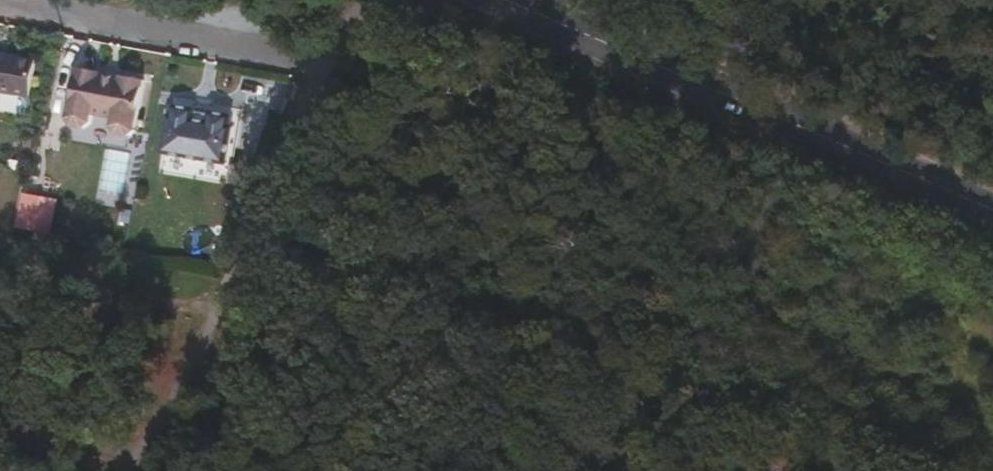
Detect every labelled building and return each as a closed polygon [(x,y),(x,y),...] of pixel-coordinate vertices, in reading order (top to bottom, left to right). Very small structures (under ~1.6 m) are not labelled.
[(31,92),(33,53),(0,51),(0,90),(31,92)] [(135,133),(145,74),(73,63),(64,122),(89,126),(91,111),(110,114),(108,129),(135,133)] [(168,101),(160,148),(230,159),(237,112),(168,101)] [(19,193),(18,229),(54,231),(56,195),(19,193)]
